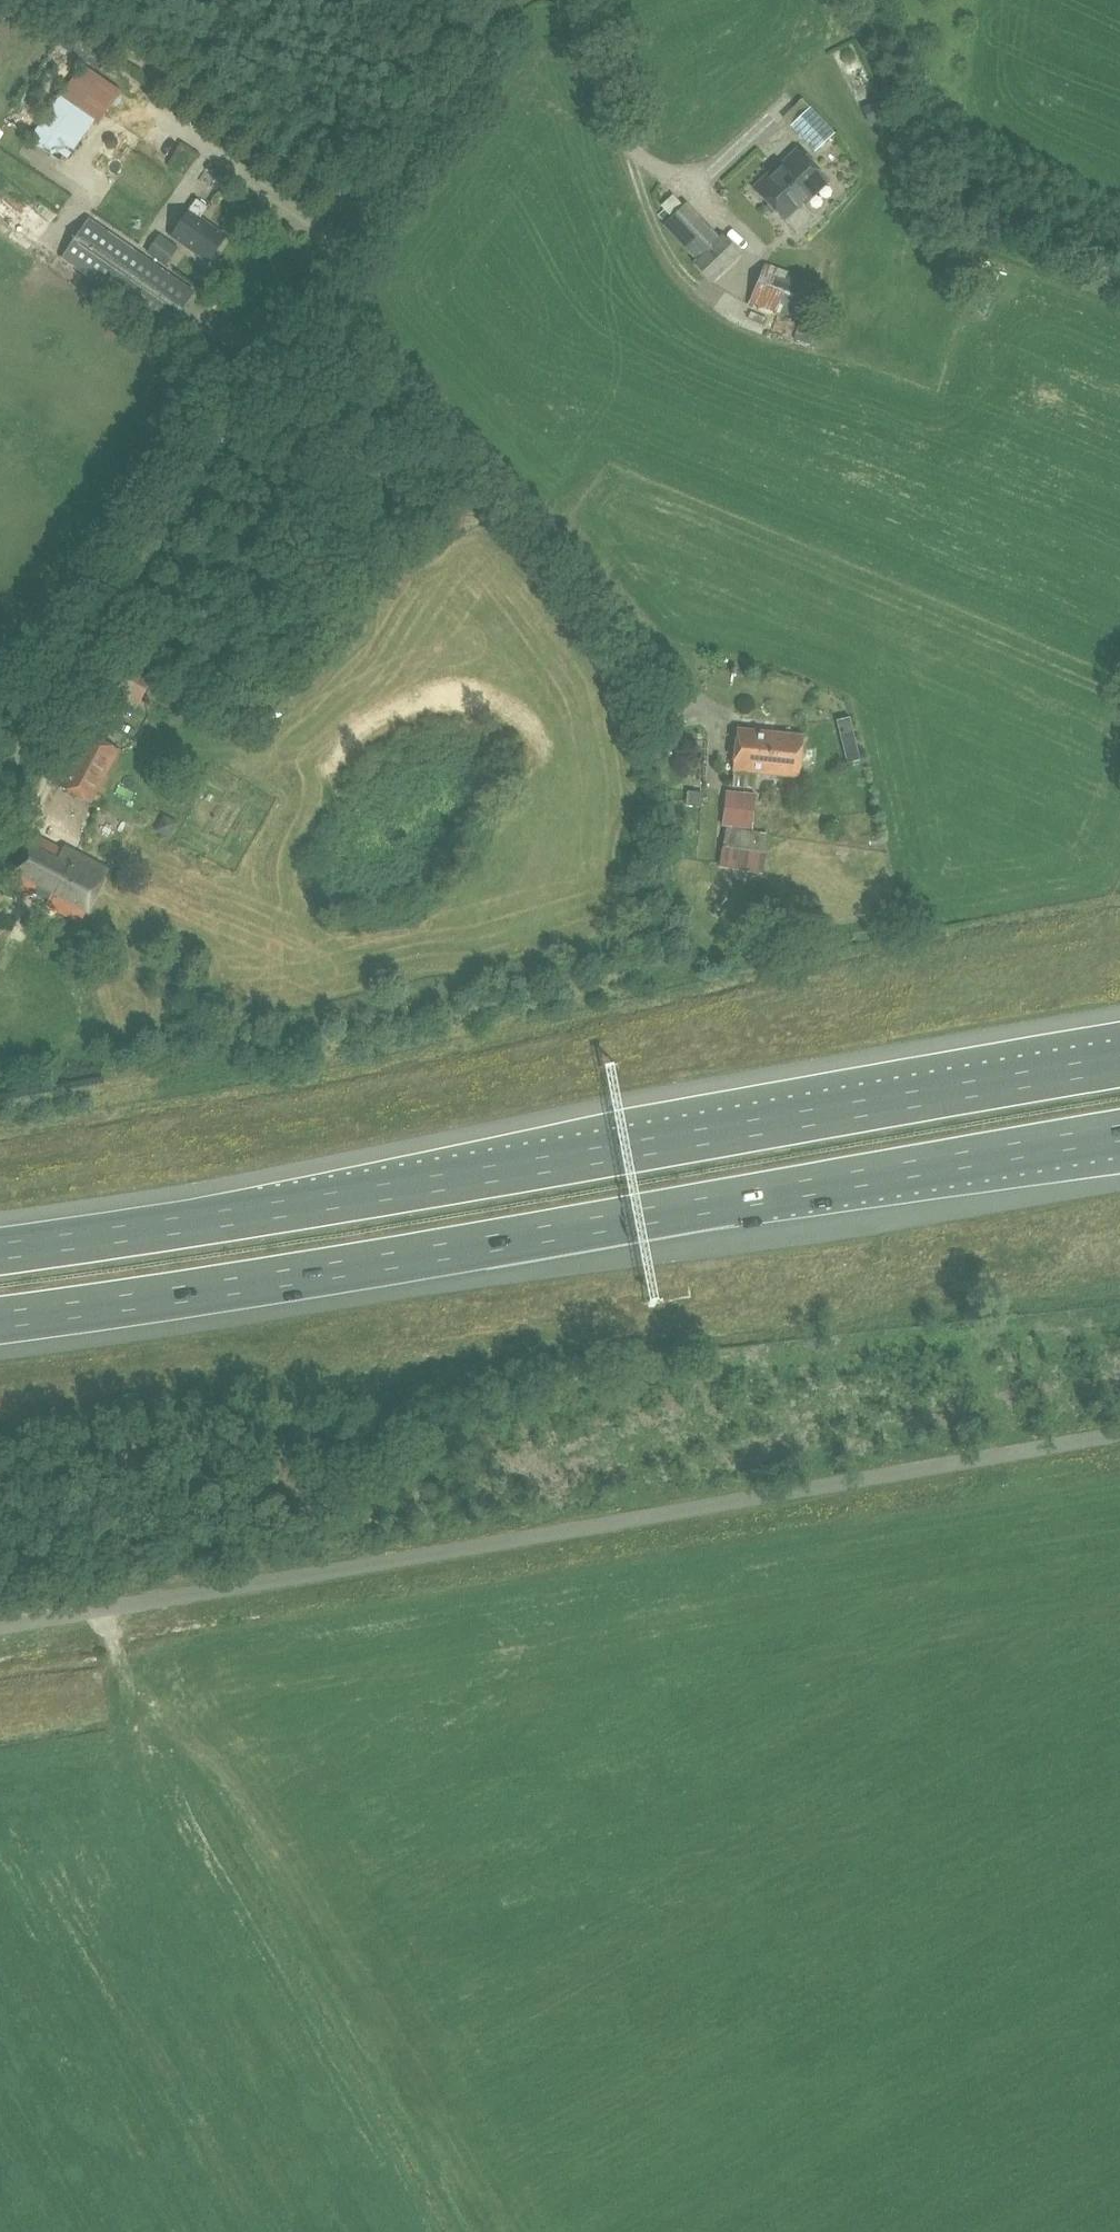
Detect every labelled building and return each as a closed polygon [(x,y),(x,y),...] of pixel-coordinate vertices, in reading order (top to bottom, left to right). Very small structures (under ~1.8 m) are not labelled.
[(102,117),(124,89),(87,61),(66,89),(102,117)] [(69,161),(98,114),(64,93),(34,139),(69,161)] [(828,139),(809,120),(796,132),(815,152),(828,139)] [(776,167),(753,188),(785,221),(797,234),(815,217),(803,205),(827,181),(797,149),(777,169),(776,167)] [(208,261),(226,236),(199,217),(207,206),(197,199),(188,211),(189,211),(172,236),(208,261)] [(88,220),(62,257),(168,330),(193,293),(88,220)] [(699,222),(680,240),(699,259),(694,264),(710,281),(739,253),(723,236),(717,241),(699,222)] [(800,318),(813,283),(764,264),(750,300),(800,318)] [(102,672),(141,693),(158,662),(118,641),(102,672)] [(798,776),(802,735),(737,728),(733,769),(798,776)] [(91,802),(119,748),(87,732),(59,785),(91,802)] [(755,795),(727,792),(723,826),(751,829),(755,795)] [(80,923),(108,870),(77,853),(75,856),(35,834),(9,882),(50,904),(49,906),(80,923)] [(727,841),(726,864),(767,865),(767,841),(727,841)]
